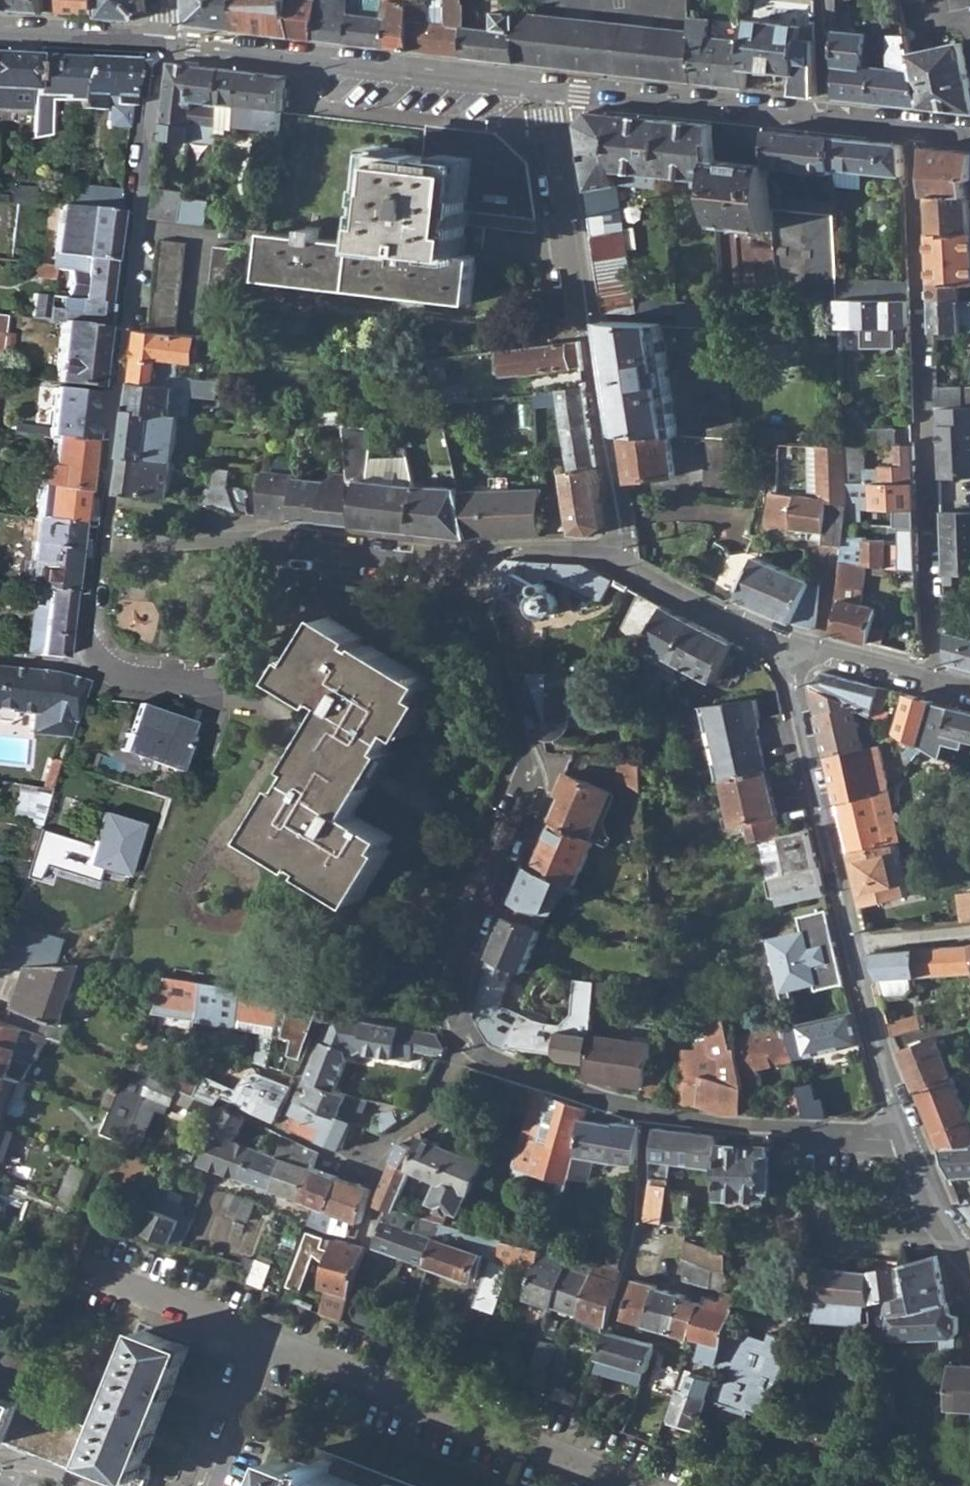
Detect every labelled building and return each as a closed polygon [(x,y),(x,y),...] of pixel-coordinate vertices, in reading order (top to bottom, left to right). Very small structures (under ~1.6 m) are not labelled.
[(7,5),(43,8),(42,0),(6,0),(7,5)] [(99,14),(99,0),(59,0),(58,10),(99,14)] [(99,14),(136,17),(144,9),(144,0),(99,0),(99,14)] [(186,22),(237,28),(236,0),(185,0),(186,22)] [(237,28),(291,34),(289,0),(236,0),(237,28)] [(315,37),(320,0),(289,0),(291,34),(315,37)] [(348,41),(351,13),(351,0),(320,0),(315,37),(348,41)] [(351,13),(385,16),(386,1),(373,0),(351,0),(351,13)] [(410,48),(408,0),(386,0),(386,1),(385,16),(388,17),(386,45),(410,48)] [(446,1),(445,22),(428,19),(427,0),(408,0),(410,48),(467,55),(465,0),(445,0),(446,1)] [(467,55),(518,61),(515,10),(494,11),(495,28),(480,26),(478,0),(465,0),(467,55)] [(494,11),(515,10),(514,0),(494,0),(494,11)] [(739,40),(748,41),(749,39),(741,20),(740,0),(729,0),(729,14),(739,40)] [(951,11),(969,7),(969,0),(948,0),(951,11)] [(873,15),(874,32),(904,25),(900,9),(873,15)] [(518,61),(692,81),(690,30),(515,10),(518,61)] [(835,96),(921,107),(910,55),(907,40),(905,34),(891,35),(891,66),(885,66),(885,63),(876,62),(875,65),(863,64),(862,32),(849,31),(850,11),(836,11),(835,96)] [(388,17),(385,16),(351,13),(348,41),(386,45),(388,17)] [(746,67),(748,41),(739,40),(707,36),(709,20),(690,17),(690,30),(692,81),(742,86),(746,67)] [(794,92),(815,94),(815,26),(741,20),(749,39),(748,41),(746,67),(797,72),(794,92)] [(969,112),(969,79),(961,43),(910,55),(921,107),(969,112)] [(32,88),(33,54),(0,52),(0,87),(32,88)] [(31,109),(30,131),(43,132),(44,86),(41,86),(42,78),(83,80),(85,57),(33,54),(32,88),(31,109)] [(135,59),(85,57),(83,80),(79,107),(106,110),(105,125),(126,127),(129,111),(129,105),(135,59)] [(160,141),(174,142),(176,122),(192,124),(199,66),(169,63),(160,141)] [(190,137),(201,138),(202,125),(218,126),(219,117),(221,101),(223,68),(199,66),(192,124),(193,127),(190,137)] [(223,68),(221,101),(239,103),(243,71),(223,68)] [(273,114),(279,115),(280,111),(282,111),(286,75),(243,71),(239,103),(274,109),(273,114)] [(30,131),(31,109),(21,110),(21,130),(30,131)] [(578,124),(588,195),(597,194),(596,188),(618,186),(615,171),(612,171),(615,114),(588,111),(578,124)] [(615,171),(658,175),(664,119),(615,114),(612,171),(615,171)] [(237,119),(219,117),(218,126),(217,130),(229,132),(230,126),(234,127),(235,123),(237,123),(237,119)] [(664,176),(715,181),(713,160),(710,124),(664,119),(658,175),(660,187),(666,187),(664,176)] [(217,130),(218,126),(202,125),(201,138),(216,140),(217,130)] [(262,279),(470,304),(476,256),(460,254),(461,236),(464,236),(467,210),(533,218),(525,163),(498,138),(429,129),(426,157),(382,152),(378,186),(375,186),(372,200),(376,200),(375,213),(371,212),(370,225),(372,226),(370,244),(321,238),(322,229),(307,228),(306,236),(267,231),(262,279)] [(768,130),(769,166),(823,171),(823,179),(834,180),(833,169),(832,136),(768,130)] [(832,136),(833,169),(864,172),(895,175),(895,178),(904,179),(902,144),(832,136)] [(930,236),(969,234),(969,200),(969,199),(969,178),(969,151),(931,147),(926,150),(930,236)] [(769,166),(713,160),(715,181),(718,223),(775,230),(773,208),(772,197),(769,166)] [(863,188),(864,172),(833,169),(834,180),(834,186),(863,188)] [(67,206),(117,211),(119,189),(85,186),(87,175),(71,173),(67,206)] [(181,220),(206,223),(209,199),(183,196),(181,205),(180,213),(182,213),(181,220)] [(835,203),(772,197),(773,208),(836,215),(835,203)] [(151,217),(181,220),(182,213),(180,213),(181,205),(152,202),(151,217)] [(70,255),(69,264),(68,269),(84,272),(85,272),(86,263),(87,257),(111,259),(117,211),(67,206),(61,205),(60,205),(57,230),(84,232),(81,256),(70,255)] [(237,226),(267,230),(268,217),(239,213),(237,226)] [(591,217),(594,236),(625,233),(622,213),(591,217)] [(636,313),(625,233),(594,236),(605,311),(636,313)] [(969,282),(969,234),(930,236),(932,284),(962,282),(969,282)] [(161,333),(177,335),(188,241),(162,238),(151,332),(161,333)] [(207,338),(233,340),(244,247),(218,244),(207,338)] [(86,263),(110,265),(111,259),(87,257),(86,263)] [(52,266),(26,263),(24,276),(52,279),(53,267),(52,267),(52,266)] [(76,292),(75,298),(106,301),(110,265),(86,263),(85,272),(84,272),(82,287),(81,293),(76,292)] [(51,283),(82,287),(84,272),(68,269),(53,267),(52,279),(51,283)] [(882,282),(882,301),(909,301),(908,281),(882,282)] [(963,299),(962,282),(932,284),(934,331),(963,330),(962,319),(969,318),(969,299),(963,299)] [(839,302),(849,301),(848,289),(846,287),(839,287),(839,302)] [(48,307),(50,298),(33,296),(30,318),(47,320),(48,307)] [(103,327),(106,301),(75,298),(76,299),(61,297),(60,308),(48,307),(47,320),(59,322),(103,327)] [(680,324),(712,326),(712,313),(713,304),(677,301),(680,324)] [(841,351),(852,351),(852,328),(910,326),(909,301),(882,301),(849,301),(839,302),(841,333),(841,351)] [(726,313),(712,313),(712,326),(725,326),(726,313)] [(0,345),(0,350),(9,351),(14,316),(4,315),(0,345)] [(623,434),(670,436),(679,436),(662,323),(606,319),(623,434)] [(52,381),(96,386),(103,327),(59,322),(52,381)] [(194,361),(196,337),(177,335),(161,333),(151,332),(137,331),(131,382),(154,385),(155,377),(156,377),(168,376),(176,376),(179,359),(194,361)] [(250,342),(233,340),(232,352),(248,355),(250,342)] [(502,350),(505,374),(527,371),(529,372),(583,366),(579,340),(550,343),(550,345),(502,350)] [(429,359),(414,358),(416,369),(421,390),(435,387),(429,359)] [(155,412),(173,414),(175,414),(189,415),(192,395),(208,397),(210,378),(209,378),(193,376),(188,376),(176,376),(168,376),(156,377),(155,377),(154,385),(131,382),(128,410),(155,412)] [(208,397),(219,398),(221,379),(210,378),(208,397)] [(567,445),(570,471),(598,467),(586,386),(539,392),(542,405),(563,402),(569,445),(567,445)] [(53,438),(89,443),(95,394),(51,388),(46,430),(11,425),(10,433),(53,438)] [(937,406),(942,406),(969,405),(969,388),(936,390),(937,406)] [(942,406),(942,423),(937,423),(938,449),(942,449),(943,453),(939,461),(939,477),(960,477),(960,471),(969,471),(969,405),(942,406)] [(890,446),(897,446),(896,430),(869,431),(869,422),(855,408),(844,409),(846,446),(867,446),(890,446)] [(122,454),(168,460),(170,440),(151,437),(155,412),(128,410),(122,454)] [(173,414),(155,412),(151,437),(170,440),(171,433),(173,434),(174,424),(175,414),(173,414)] [(189,415),(175,414),(174,424),(200,426),(201,416),(189,415)] [(319,437),(345,438),(345,429),(319,427),(319,437)] [(675,476),(670,436),(623,434),(629,481),(675,476)] [(35,484),(84,491),(89,443),(53,438),(50,466),(38,464),(35,484)] [(705,486),(731,487),(734,441),(707,439),(705,486)] [(780,459),(793,460),(794,444),(769,443),(769,452),(780,453),(780,459)] [(897,446),(890,446),(890,456),(915,455),(914,445),(897,446)] [(823,542),(843,544),(845,537),(846,523),(848,507),(849,503),(848,485),(846,449),(822,446),(821,499),(773,493),(769,525),(825,530),(823,542)] [(868,470),(867,446),(846,446),(846,449),(848,485),(916,483),(915,465),(884,467),(883,470),(868,470)] [(118,492),(161,495),(162,485),(166,486),(170,460),(168,460),(122,454),(118,492)] [(366,458),(365,467),(364,480),(416,485),(409,455),(366,458)] [(415,509),(416,485),(364,480),(365,467),(348,465),(348,468),(354,524),(413,531),(415,509)] [(233,510),(239,510),(229,486),(229,485),(231,467),(217,466),(214,487),(202,486),(200,502),(207,504),(207,503),(233,510)] [(574,532),(593,534),(606,526),(598,467),(570,471),(566,472),(569,492),(570,499),(563,500),(564,507),(571,507),(572,517),(574,532)] [(337,496),(295,492),(294,517),(354,524),(348,468),(337,468),(337,496)] [(243,480),(229,485),(229,486),(239,510),(294,517),(295,492),(296,474),(265,471),(262,497),(255,496),(253,492),(248,493),(243,480)] [(20,488),(21,479),(0,476),(0,485),(20,488)] [(849,503),(848,507),(917,508),(916,483),(848,485),(849,503)] [(413,531),(467,537),(458,491),(458,486),(416,485),(415,509),(413,531)] [(539,488),(458,491),(467,537),(498,536),(507,537),(542,534),(540,520),(539,488)] [(63,494),(60,521),(80,523),(83,496),(63,494)] [(943,577),(969,577),(969,510),(941,510),(943,577)] [(31,545),(76,550),(80,523),(60,521),(34,518),(31,545)] [(919,571),(919,544),(887,544),(886,539),(866,540),(866,536),(855,536),(856,524),(846,523),(845,537),(843,544),(842,561),(851,562),(865,564),(885,566),(919,571)] [(20,551),(30,552),(28,577),(18,575),(0,573),(0,584),(46,589),(71,593),(76,550),(31,545),(18,543),(17,551),(20,551)] [(20,551),(18,575),(28,577),(30,552),(20,551)] [(805,626),(816,629),(819,591),(809,586),(812,580),(748,553),(731,557),(713,595),(727,602),(741,598),(796,623),(805,626)] [(544,582),(548,575),(553,561),(507,557),(496,568),(495,594),(525,606),(533,605),(535,610),(537,612),(540,614),(543,615),(547,616),(550,615),(553,613),(555,611),(557,609),(558,605),(557,601),(555,597),(553,595),(550,593),(545,592),(548,585),(544,582)] [(573,562),(553,561),(548,575),(564,583),(573,562)] [(877,608),(860,603),(867,568),(872,573),(884,573),(885,566),(865,564),(851,562),(842,561),(832,633),(868,643),(883,646),(886,631),(872,628),(877,608)] [(611,625),(676,659),(695,620),(630,587),(611,625)] [(46,589),(46,595),(41,627),(38,655),(64,657),(71,593),(46,589)] [(676,659),(717,681),(719,677),(724,680),(725,675),(722,673),(736,641),(695,620),(676,659)] [(253,838),(360,900),(389,850),(384,847),(391,835),(354,813),(430,683),(326,622),(285,692),(325,715),(253,838)] [(945,632),(947,664),(969,670),(969,638),(945,632)] [(511,671),(527,671),(529,662),(529,645),(506,654),(511,671)] [(539,663),(529,662),(527,671),(560,671),(564,671),(564,659),(540,659),(539,663)] [(589,659),(577,671),(590,681),(600,670),(589,659)] [(0,666),(0,692),(43,696),(43,690),(57,692),(56,698),(52,708),(46,732),(64,738),(76,697),(80,697),(85,681),(50,672),(0,666)] [(560,671),(527,671),(511,671),(519,695),(533,729),(535,731),(537,733),(542,735),(546,736),(549,736),(553,735),(556,734),(558,733),(561,731),(562,730),(565,727),(566,725),(568,723),(569,719),(570,717),(570,715),(571,713),(571,705),(560,671)] [(758,676),(762,686),(779,681),(772,672),(758,676)] [(893,728),(896,729),(898,714),(884,709),(873,707),(879,687),(825,673),(812,686),(857,707),(893,728)] [(762,686),(766,696),(781,691),(779,681),(762,686)] [(839,804),(877,794),(884,792),(889,787),(879,743),(866,746),(857,707),(812,686),(839,804)] [(889,690),(879,687),(873,707),(884,709),(889,690)] [(766,696),(771,713),(786,709),(781,691),(766,696)] [(52,708),(56,698),(43,696),(0,692),(0,702),(52,708)] [(909,695),(899,731),(923,745),(934,702),(909,695)] [(708,711),(726,778),(728,778),(768,769),(758,728),(761,726),(754,699),(708,711)] [(942,757),(948,732),(969,738),(969,712),(934,702),(923,745),(926,747),(942,757)] [(164,714),(136,703),(119,749),(138,756),(136,762),(134,763),(132,765),(131,768),(130,768),(129,771),(129,772),(128,774),(128,776),(129,778),(129,779),(128,786),(152,793),(161,764),(176,769),(192,722),(164,714)] [(896,729),(893,728),(876,735),(879,742),(891,737),(899,731),(896,729)] [(923,745),(899,731),(891,737),(909,750),(912,748),(920,752),(926,747),(923,745)] [(920,752),(950,780),(963,769),(942,757),(926,747),(920,752)] [(48,790),(54,771),(0,763),(0,782),(31,787),(48,790)] [(751,820),(755,841),(785,834),(768,769),(728,778),(740,823),(751,820)] [(553,822),(592,838),(594,831),(611,792),(566,773),(558,794),(563,796),(552,821),(553,822)] [(133,821),(156,828),(167,798),(152,793),(128,786),(112,781),(109,792),(139,802),(133,821)] [(30,810),(26,823),(37,825),(48,790),(31,787),(26,808),(30,810)] [(839,804),(849,850),(897,842),(902,842),(899,829),(885,832),(877,794),(839,804)] [(553,822),(534,868),(556,877),(574,885),(593,839),(592,838),(553,822)] [(27,860),(37,825),(26,823),(18,858),(27,860)] [(785,834),(787,844),(789,853),(817,846),(813,827),(785,834)] [(611,838),(594,831),(592,838),(593,839),(608,845),(611,838)] [(863,907),(909,895),(897,842),(849,850),(863,907)] [(105,906),(109,893),(101,890),(105,877),(106,873),(77,864),(80,852),(63,846),(41,918),(88,933),(97,904),(105,906)] [(507,916),(528,926),(537,906),(543,908),(556,877),(534,868),(528,865),(507,916)] [(114,879),(105,877),(101,890),(109,893),(114,879)] [(961,888),(964,921),(969,920),(969,887),(961,888)] [(805,934),(770,943),(774,965),(778,964),(782,984),(788,982),(790,989),(817,983),(819,992),(848,984),(829,910),(801,917),(805,934)] [(490,957),(524,972),(542,931),(528,926),(507,916),(490,957)] [(969,973),(969,946),(923,948),(873,953),(879,979),(883,998),(905,995),(906,995),(911,987),(911,977),(969,973)] [(48,1035),(64,1041),(72,1022),(62,1018),(81,964),(25,967),(24,969),(6,1021),(48,1035)] [(779,985),(783,1001),(792,998),(790,989),(788,982),(782,984),(778,964),(774,965),(779,985)] [(169,973),(157,1001),(197,1008),(203,979),(169,973)] [(560,1059),(569,1059),(568,1063),(575,1064),(576,1060),(585,1062),(589,1034),(597,979),(574,977),(572,1013),(562,1023),(547,1023),(534,1020),(522,1013),(505,1046),(558,1054),(560,1059)] [(195,1019),(209,1021),(211,1011),(236,1017),(242,986),(203,979),(197,1008),(195,1019)] [(242,986),(236,1017),(275,1023),(281,993),(242,986)] [(281,993),(275,1023),(313,1031),(324,1002),(326,1001),(281,993)] [(195,1019),(197,1008),(157,1001),(153,1011),(195,1019)] [(475,1019),(487,1038),(499,1025),(508,1010),(499,1004),(478,1002),(475,1019)] [(787,1038),(793,1059),(863,1040),(855,1007),(779,1027),(782,1039),(787,1038)] [(235,1026),(236,1017),(211,1011),(209,1021),(235,1026)] [(891,1022),(894,1035),(923,1028),(920,1014),(901,1018),(900,1012),(888,1015),(889,1022),(891,1022)] [(308,1077),(335,1089),(349,1057),(369,1050),(370,1054),(414,1061),(416,1048),(420,1029),(377,1022),(348,1017),(331,1014),(324,1035),(318,1051),(308,1077)] [(733,1049),(726,1015),(704,1018),(711,1048),(699,1046),(701,1056),(682,1054),(683,1074),(682,1079),(679,1103),(693,1106),(699,1106),(726,1114),(741,1114),(745,1087),(738,1048),(733,1049)] [(273,1033),(275,1023),(236,1017),(235,1026),(262,1031),(254,1060),(267,1064),(273,1033)] [(0,1019),(0,1071),(9,1074),(24,1079),(46,1041),(48,1035),(6,1021),(0,1019)] [(273,1033),(299,1037),(310,1040),(313,1031),(275,1023),(273,1033)] [(757,1068),(793,1059),(787,1038),(782,1039),(779,1027),(748,1034),(741,1036),(736,1039),(738,1048),(743,1047),(751,1046),(756,1066),(757,1068)] [(420,1029),(416,1048),(444,1054),(448,1046),(444,1033),(420,1029)] [(651,1066),(652,1059),(656,1042),(589,1034),(585,1062),(583,1077),(619,1082),(647,1085),(651,1066)] [(297,1075),(310,1040),(299,1037),(286,1070),(297,1075)] [(901,1051),(917,1090),(951,1077),(937,1037),(901,1051)] [(747,1068),(756,1066),(751,1046),(743,1047),(747,1068)] [(651,1066),(647,1085),(645,1096),(664,1100),(670,1071),(651,1066)] [(152,1077),(175,1086),(178,1076),(159,1069),(157,1071),(152,1070),(149,1074),(149,1075),(152,1077)] [(9,1074),(0,1071),(0,1102),(9,1074)] [(221,1095),(274,1118),(285,1104),(273,1098),(280,1079),(258,1072),(246,1075),(237,1090),(203,1075),(199,1084),(194,1094),(198,1096),(217,1104),(221,1095)] [(194,1094),(199,1084),(178,1076),(175,1086),(194,1094)] [(217,1104),(198,1096),(194,1094),(175,1086),(152,1077),(146,1091),(172,1102),(173,1099),(193,1107),(190,1115),(215,1123),(212,1130),(226,1136),(235,1139),(248,1116),(228,1107),(226,1109),(217,1104)] [(298,1098),(341,1115),(348,1095),(335,1089),(308,1077),(298,1098)] [(969,1125),(951,1077),(917,1090),(940,1147),(969,1146),(969,1125)] [(273,1098),(285,1104),(293,1085),(280,1079),(273,1098)] [(587,1108),(536,1089),(513,1173),(558,1187),(566,1190),(570,1173),(584,1119),(587,1108)] [(100,1106),(111,1109),(117,1095),(106,1091),(100,1106)] [(341,1115),(357,1121),(365,1098),(348,1095),(341,1115)] [(286,1125),(342,1149),(348,1135),(361,1141),(367,1127),(367,1125),(357,1121),(341,1115),(298,1098),(286,1125)] [(371,1130),(383,1135),(401,1121),(397,1112),(381,1118),(383,1122),(375,1121),(371,1130)] [(584,1119),(570,1173),(590,1177),(594,1155),(636,1163),(641,1126),(618,1121),(617,1124),(584,1119)] [(647,1219),(686,1224),(691,1195),(668,1192),(671,1162),(718,1168),(716,1136),(658,1127),(647,1219)] [(274,1190),(303,1200),(314,1168),(318,1153),(282,1133),(278,1154),(278,1156),(284,1159),(274,1190)] [(416,1193),(461,1213),(483,1161),(420,1134),(403,1141),(421,1149),(414,1166),(425,1172),(416,1193)] [(278,1156),(278,1154),(235,1139),(226,1136),(213,1169),(249,1181),(274,1190),(284,1159),(278,1156)] [(396,1158),(414,1166),(421,1149),(403,1141),(396,1158)] [(726,1143),(725,1177),(724,1195),(770,1196),(772,1146),(726,1143)] [(953,1178),(969,1177),(969,1146),(940,1147),(953,1178)] [(378,1202),(398,1207),(413,1167),(414,1166),(396,1158),(382,1192),(378,1202)] [(58,1198),(73,1203),(75,1200),(86,1170),(71,1164),(58,1198)] [(315,1204),(329,1209),(339,1176),(314,1168),(303,1200),(315,1204)] [(331,1231),(348,1235),(354,1219),(360,1222),(373,1188),(339,1176),(329,1209),(315,1204),(309,1222),(329,1231),(331,1231)] [(144,1229),(171,1241),(183,1211),(185,1206),(159,1196),(144,1229)] [(374,1246),(404,1256),(412,1228),(409,1227),(414,1212),(398,1207),(378,1202),(375,1210),(375,1211),(374,1213),(374,1214),(373,1216),(373,1217),(374,1219),(375,1220),(376,1221),(377,1222),(378,1224),(376,1228),(380,1230),(374,1246)] [(588,1210),(562,1202),(559,1217),(585,1224),(588,1210)] [(444,1220),(447,1221),(449,1213),(425,1206),(423,1214),(444,1220)] [(193,1215),(183,1211),(171,1241),(181,1243),(193,1215)] [(405,1256),(429,1265),(444,1220),(423,1214),(418,1231),(412,1228),(404,1256),(405,1256)] [(567,1254),(585,1259),(589,1248),(594,1226),(585,1224),(559,1217),(550,1250),(567,1254)] [(500,1236),(447,1221),(444,1220),(429,1265),(467,1279),(475,1280),(484,1254),(492,1257),(500,1236)] [(288,1284),(301,1289),(318,1242),(312,1239),(315,1232),(308,1230),(288,1284)] [(542,1248),(500,1236),(492,1257),(492,1259),(535,1270),(539,1258),(542,1248)] [(329,1264),(322,1287),(331,1289),(323,1314),(341,1321),(350,1295),(366,1246),(336,1238),(336,1239),(333,1249),(329,1264)] [(700,1240),(698,1245),(715,1253),(716,1246),(700,1240)] [(726,1257),(715,1253),(698,1245),(686,1241),(685,1257),(714,1267),(728,1272),(726,1257)] [(322,1263),(329,1264),(333,1249),(326,1247),(322,1263)] [(623,1257),(589,1248),(585,1259),(597,1262),(621,1269),(623,1257)] [(567,1254),(564,1265),(593,1274),(597,1262),(585,1259),(567,1254)] [(908,1264),(917,1309),(947,1304),(947,1302),(937,1256),(908,1264)] [(684,1279),(713,1288),(714,1267),(685,1257),(684,1279)] [(527,1297),(552,1306),(564,1266),(564,1265),(539,1258),(535,1270),(527,1297)] [(597,1262),(593,1274),(619,1282),(621,1275),(621,1269),(597,1262)] [(896,1298),(900,1313),(917,1309),(908,1264),(869,1272),(871,1302),(881,1301),(896,1298)] [(580,1314),(593,1274),(564,1265),(564,1266),(552,1306),(554,1306),(580,1314)] [(713,1288),(727,1291),(727,1290),(730,1290),(728,1272),(714,1267),(713,1288)] [(818,1296),(813,1315),(826,1316),(830,1301),(871,1302),(869,1272),(822,1269),(818,1296)] [(606,1323),(619,1282),(593,1274),(580,1314),(606,1323)] [(624,1317),(648,1324),(659,1287),(658,1287),(658,1285),(639,1280),(636,1279),(624,1317)] [(648,1324),(675,1331),(685,1298),(686,1298),(687,1295),(659,1287),(648,1324)] [(705,1337),(725,1343),(731,1326),(739,1299),(741,1293),(730,1290),(727,1290),(727,1291),(723,1302),(702,1296),(701,1302),(703,1303),(692,1336),(705,1339),(705,1337)] [(675,1331),(692,1336),(703,1303),(701,1302),(686,1298),(685,1298),(675,1331)] [(873,1319),(875,1336),(889,1338),(940,1337),(940,1349),(955,1349),(956,1337),(960,1331),(960,1317),(952,1314),(949,1302),(947,1302),(947,1304),(917,1309),(900,1313),(896,1298),(881,1301),(871,1302),(873,1319)] [(606,1323),(580,1314),(577,1324),(602,1333),(606,1323)] [(825,1325),(826,1316),(813,1315),(811,1323),(825,1325)] [(752,1409),(766,1413),(788,1349),(782,1348),(786,1335),(772,1332),(770,1338),(731,1326),(725,1343),(719,1363),(734,1376),(752,1381),(746,1401),(752,1409)] [(118,1485),(145,1485),(153,1464),(144,1460),(187,1348),(143,1330),(103,1429),(78,1418),(80,1412),(25,1389),(19,1404),(4,1441),(118,1485)] [(617,1376),(643,1384),(656,1344),(610,1331),(601,1358),(621,1364),(617,1376)] [(873,1354),(886,1356),(889,1338),(875,1336),(873,1354)] [(30,1377),(40,1351),(0,1337),(0,1366),(30,1377)] [(700,1357),(719,1363),(725,1343),(705,1337),(705,1339),(700,1357)] [(530,1370),(545,1374),(554,1345),(541,1341),(530,1370)] [(969,1407),(969,1363),(959,1362),(954,1361),(951,1405),(969,1407)] [(674,1418),(700,1426),(714,1378),(693,1372),(687,1390),(682,1389),(674,1418)] [(526,1382),(514,1378),(510,1387),(523,1392),(526,1382)] [(4,1441),(19,1404),(0,1396),(0,1440),(4,1441)] [(616,1428),(627,1433),(631,1417),(621,1413),(616,1428)] [(688,1457),(693,1441),(684,1437),(679,1453),(688,1457)] [(326,1474),(330,1463),(320,1459),(315,1469),(285,1458),(273,1485),(357,1485),(326,1474)]
